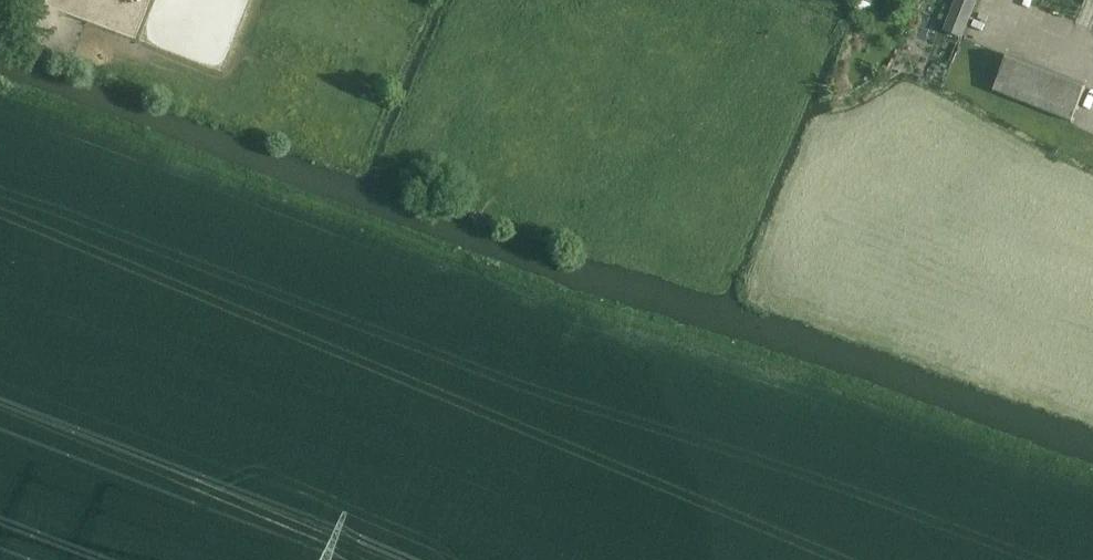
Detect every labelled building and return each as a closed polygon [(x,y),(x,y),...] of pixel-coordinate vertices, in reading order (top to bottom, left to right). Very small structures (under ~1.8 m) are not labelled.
[(942,33),(962,40),(976,3),(969,0),(954,0),(942,33)] [(992,92),(1072,123),(1087,86),(1007,54),(992,92)]
